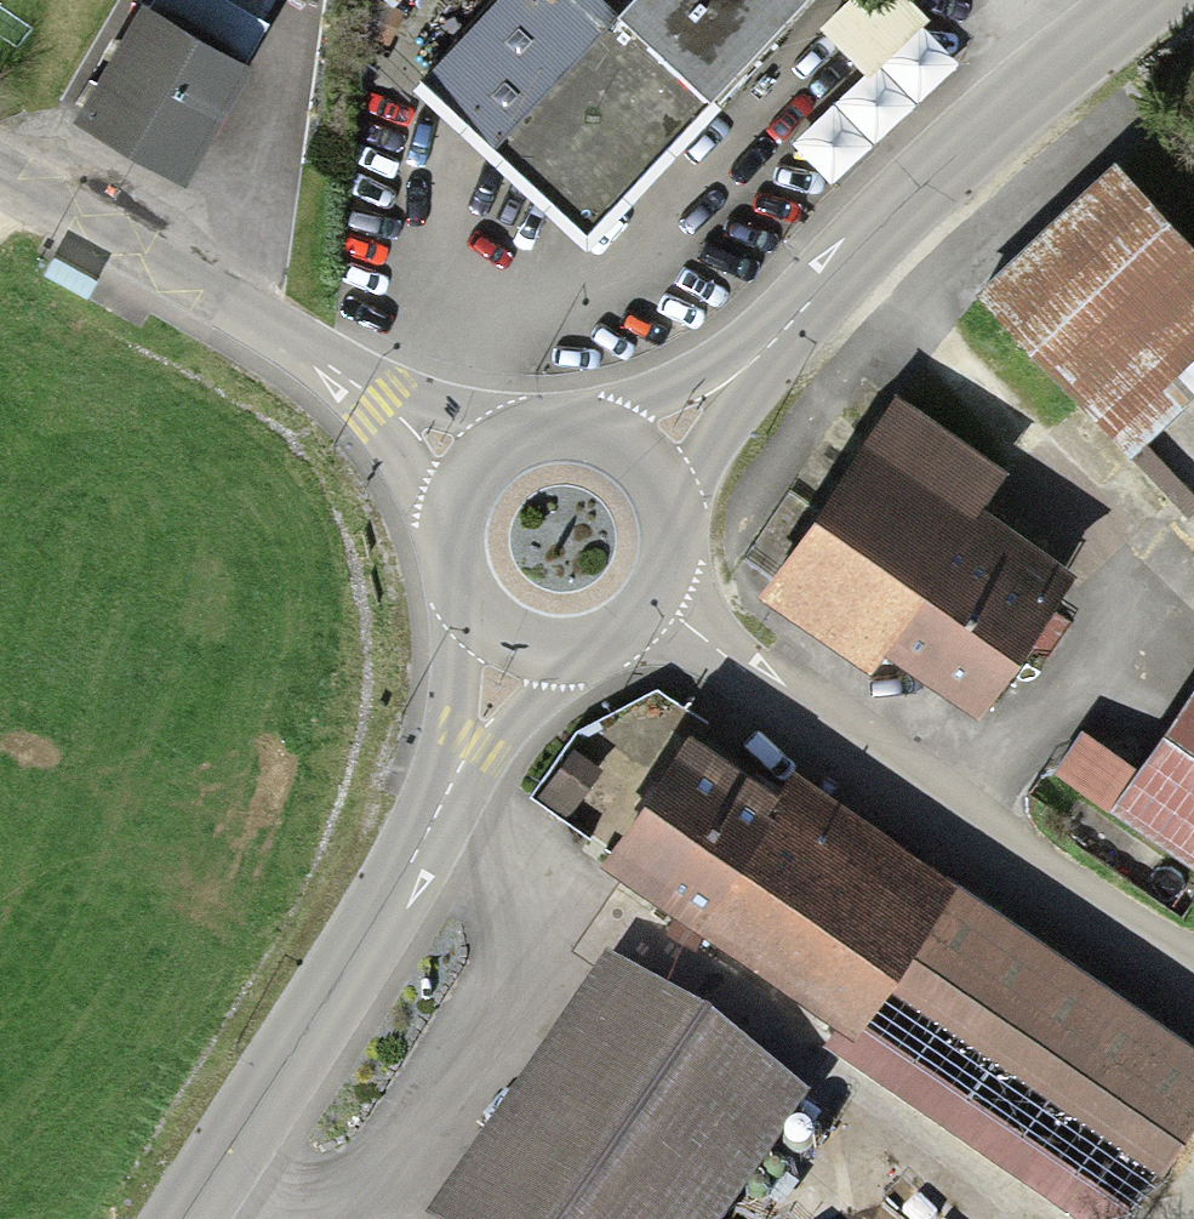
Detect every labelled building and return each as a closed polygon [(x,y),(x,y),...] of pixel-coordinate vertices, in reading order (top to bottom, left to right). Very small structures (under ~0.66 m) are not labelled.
[(419,90),(580,243),(699,119),(614,38),(575,0),(504,0),(419,90)] [(614,38),(699,119),(804,10),(793,0),(651,0),(614,38)] [(141,27),(78,137),(171,191),(235,81),(141,27)] [(1109,186),(981,310),(1121,455),(1193,385),(1193,274),(1109,186)] [(891,422),(764,612),(867,681),(877,666),(974,731),(1065,595),(968,530),(994,491),(891,422)] [(1070,823),(1193,905),(1193,798),(1120,748),(1070,823)] [(684,764),(600,885),(956,1128),(1048,994),(996,959),(1007,944),(791,797),(772,824),(684,764)] [(1154,1003),(1084,962),(1005,1099),(1076,1139),(1154,1003)] [(448,1218),(731,1218),(794,1129),(606,996),(448,1218)]
